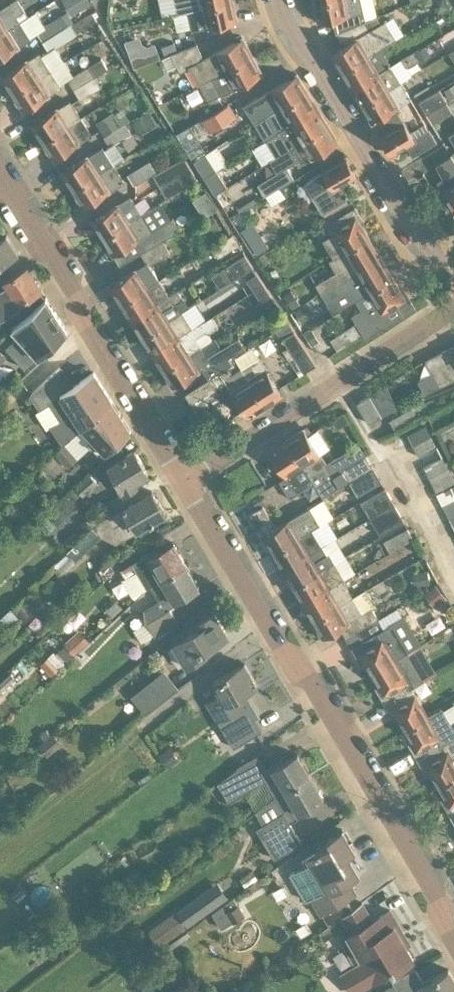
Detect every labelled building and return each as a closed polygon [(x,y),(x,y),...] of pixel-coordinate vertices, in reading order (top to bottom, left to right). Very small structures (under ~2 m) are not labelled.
[(72,15),(88,5),(85,0),(63,0),(72,15)] [(232,1),(232,0),(175,0),(178,14),(187,11),(232,1)] [(314,3),(318,22),(364,11),(361,1),(361,0),(325,0),(314,3)] [(445,0),(437,0),(436,1),(434,6),(438,13),(449,7),(445,0)] [(36,13),(36,12),(28,17),(18,1),(10,5),(9,4),(0,10),(0,36),(36,13)] [(232,1),(187,11),(191,32),(206,29),(206,30),(209,29),(209,26),(228,22),(228,23),(236,22),(232,1)] [(67,12),(57,18),(63,28),(73,22),(67,12)] [(62,30),(57,19),(45,27),(36,13),(0,36),(0,59),(20,46),(19,46),(38,34),(43,42),(62,30)] [(91,13),(89,14),(71,25),(76,33),(94,22),(95,21),(91,13)] [(341,70),(380,46),(395,37),(385,20),(330,52),(341,70)] [(49,52),(77,34),(76,33),(71,25),(62,30),(43,42),(49,52)] [(144,35),(128,35),(129,47),(144,47),(144,35)] [(217,74),(253,55),(245,37),(204,58),(198,44),(196,44),(175,52),(162,59),(168,70),(177,65),(181,72),(190,68),(199,85),(201,84),(217,74)] [(174,41),(162,46),(165,54),(177,49),(174,41)] [(425,45),(414,52),(418,60),(429,53),(425,45)] [(351,88),(391,64),(380,46),(341,70),(351,88)] [(406,67),(418,60),(412,51),(400,58),(406,67)] [(12,95),(51,71),(39,53),(28,60),(27,58),(24,60),(25,62),(0,77),(12,95)] [(217,74),(201,84),(209,101),(220,96),(255,78),(262,74),(253,55),(217,74)] [(94,76),(107,68),(101,58),(68,78),(74,88),(94,76)] [(361,104),(401,81),(391,64),(351,88),(361,104)] [(111,73),(108,67),(107,68),(94,76),(100,87),(105,84),(102,78),(111,73)] [(51,71),(12,95),(24,112),(33,106),(31,103),(59,84),(51,71)] [(254,123),(268,115),(267,115),(308,90),(298,72),(257,97),(257,98),(244,106),(254,123)] [(80,99),(100,87),(94,76),(74,88),(80,99)] [(401,81),(361,104),(372,122),(411,99),(401,81)] [(444,90),(450,100),(453,97),(453,84),(444,90)] [(439,89),(419,101),(427,113),(447,101),(439,89)] [(278,133),(318,106),(308,90),(267,115),(268,115),(278,133)] [(202,117),(223,106),(218,97),(197,109),(202,117)] [(42,143),(81,118),(70,101),(59,108),(58,106),(54,109),(55,110),(33,125),(33,124),(31,125),(42,143)] [(229,102),(223,106),(202,117),(210,130),(236,115),(229,102)] [(287,148),(328,123),(318,106),(278,133),(266,140),(276,157),(288,149),(287,148)] [(150,112),(131,123),(138,136),(157,125),(150,112)] [(414,138),(398,112),(380,123),(386,132),(380,136),(391,154),(398,156),(399,149),(406,144),(413,155),(435,141),(428,129),(414,138)] [(104,136),(121,126),(115,115),(97,125),(104,136)] [(81,118),(42,143),(53,159),(80,142),(81,142),(92,136),(81,118)] [(287,148),(288,149),(298,167),(339,142),(328,123),(287,148)] [(121,126),(104,136),(110,147),(132,135),(125,124),(121,126)] [(137,145),(132,135),(121,141),(127,151),(137,145)] [(217,146),(219,150),(229,144),(227,140),(217,146)] [(227,163),(219,150),(217,146),(206,153),(217,170),(227,163)] [(73,191),(114,165),(103,148),(89,156),(87,154),(84,156),(85,158),(63,172),(63,171),(61,172),(73,191)] [(204,177),(217,170),(206,153),(194,160),(204,177)] [(322,214),(350,198),(343,186),(358,177),(346,155),(321,170),(329,184),(310,195),(322,214)] [(184,157),(157,173),(152,175),(159,186),(178,175),(181,181),(194,175),(184,157)] [(152,175),(157,173),(150,161),(127,175),(134,186),(152,175)] [(114,165),(73,191),(86,212),(96,205),(94,202),(107,192),(109,195),(112,193),(110,190),(124,182),(114,165)] [(264,197),(294,179),(287,167),(258,185),(264,197)] [(215,195),(227,187),(217,170),(204,177),(215,195)] [(442,190),(446,197),(439,201),(451,221),(453,219),(453,183),(442,190)] [(217,210),(206,191),(204,192),(192,199),(203,218),(217,210)] [(103,238),(141,214),(130,197),(119,204),(118,202),(115,204),(116,206),(92,221),(103,238)] [(330,261),(369,237),(362,225),(365,224),(355,207),(330,222),(334,228),(331,229),(333,233),(322,240),(333,258),(329,260),(330,261)] [(120,265),(142,252),(163,239),(179,228),(170,215),(152,231),(141,214),(103,238),(114,255),(120,251),(126,261),(120,265)] [(219,228),(212,215),(199,223),(206,235),(219,228)] [(18,254),(7,235),(0,239),(0,265),(18,254)] [(218,258),(239,245),(233,235),(212,248),(218,258)] [(264,236),(251,244),(258,255),(270,247),(266,240),(264,236)] [(342,281),(381,257),(369,237),(330,261),(336,271),(317,283),(323,293),(342,282),(342,281)] [(163,239),(142,252),(149,264),(170,252),(163,239)] [(232,281),(253,267),(245,254),(223,268),(232,281)] [(359,300),(394,278),(381,257),(342,281),(342,282),(323,293),(328,301),(348,289),(354,300),(358,298),(359,300)] [(121,303),(158,279),(148,262),(137,269),(135,267),(132,269),(133,271),(111,285),(110,285),(121,303)] [(45,297),(41,292),(42,291),(27,267),(5,281),(0,285),(0,319),(8,314),(14,325),(45,297)] [(279,276),(275,268),(269,271),(274,279),(279,276)] [(254,290),(264,284),(257,273),(247,280),(254,290)] [(394,278),(359,300),(364,309),(353,315),(357,323),(331,338),(337,349),(364,333),(366,338),(404,315),(405,316),(416,309),(403,288),(401,290),(394,278)] [(132,320),(169,296),(158,279),(121,303),(132,320)] [(264,284),(254,290),(261,301),(271,295),(264,284)] [(142,337),(182,312),(189,308),(178,290),(169,296),(132,320),(142,337)] [(300,305),(291,290),(283,294),(292,309),(300,305)] [(241,321),(261,310),(251,293),(231,305),(241,321)] [(68,332),(45,297),(14,325),(15,325),(11,328),(18,336),(6,346),(26,368),(38,358),(68,332)] [(300,319),(308,314),(303,306),(295,311),(300,319)] [(229,329),(240,322),(232,310),(221,317),(229,329)] [(153,354),(211,317),(192,328),(182,312),(142,337),(153,354)] [(163,370),(201,347),(196,337),(206,331),(208,333),(217,327),(211,317),(153,354),(163,370)] [(282,339),(283,339),(295,331),(288,321),(276,329),(282,339)] [(312,330),(304,334),(311,346),(319,342),(312,330)] [(316,365),(295,331),(283,339),(304,372),(316,365)] [(209,378),(220,371),(232,363),(228,357),(235,353),(237,356),(246,350),(239,337),(208,357),(201,347),(163,370),(174,388),(198,373),(199,374),(202,372),(201,371),(204,370),(209,378)] [(234,357),(242,368),(265,406),(283,395),(268,371),(269,370),(267,367),(265,368),(258,358),(251,347),(246,350),(237,356),(234,357)] [(453,347),(443,352),(425,361),(432,375),(418,382),(425,396),(453,382),(453,347)] [(253,413),(265,406),(242,368),(232,374),(229,369),(222,374),(242,405),(240,412),(247,414),(248,415),(252,412),(253,413)] [(50,427),(63,446),(65,444),(81,429),(111,401),(94,374),(72,388),(60,369),(30,396),(39,410),(49,404),(60,421),(50,427)] [(193,407),(218,392),(209,379),(185,394),(193,407)] [(368,424),(382,417),(370,396),(357,404),(368,424)] [(111,401),(81,429),(106,455),(130,432),(111,401)] [(413,408),(390,420),(395,431),(419,418),(413,408)] [(349,423),(344,413),(331,421),(337,430),(349,423)] [(414,446),(432,438),(426,425),(408,434),(414,446)] [(313,484),(314,483),(323,498),(349,482),(341,470),(345,467),(365,455),(358,444),(326,464),(304,429),(286,441),(313,484)] [(420,457),(437,449),(432,438),(414,446),(420,457)] [(291,498),(313,484),(286,441),(269,452),(285,477),(280,480),(291,498)] [(63,446),(55,454),(68,468),(78,459),(65,444),(63,446)] [(425,468),(443,460),(437,449),(420,457),(425,468)] [(120,495),(137,486),(134,481),(148,473),(135,451),(108,467),(116,480),(112,483),(120,495)] [(354,482),(374,470),(365,455),(345,467),(354,482)] [(431,481),(449,472),(443,460),(425,468),(431,481)] [(374,470),(354,482),(361,494),(382,482),(374,470)] [(453,486),(453,482),(449,472),(431,481),(438,494),(453,486)] [(83,496),(98,483),(90,475),(48,514),(58,525),(79,506),(74,500),(81,494),(83,496)] [(453,502),(453,486),(438,494),(444,506),(453,502)] [(370,516),(394,503),(385,487),(361,501),(370,516)] [(165,514),(153,493),(124,508),(114,514),(109,506),(87,520),(93,528),(76,544),(77,545),(69,552),(54,566),(62,574),(76,561),(102,537),(101,536),(109,531),(116,543),(165,514)] [(260,493),(250,499),(256,509),(262,505),(266,503),(260,493)] [(453,517),(453,502),(444,506),(451,519),(453,517)] [(379,526),(401,513),(394,503),(373,516),(379,526)] [(262,535),(275,527),(262,505),(256,509),(249,513),(262,535)] [(307,533),(313,530),(321,525),(310,507),(275,527),(262,535),(273,553),(307,533)] [(390,553),(413,540),(407,529),(383,542),(390,553)] [(322,548),(325,546),(323,547),(313,530),(307,533),(273,553),(283,570),(322,548)] [(152,586),(186,566),(173,543),(159,551),(158,548),(121,569),(127,580),(142,572),(151,587),(152,586)] [(402,546),(406,554),(412,551),(408,543),(402,546)] [(293,588),(335,563),(325,546),(322,548),(283,570),(293,588)] [(303,604),(342,580),(345,579),(335,563),(293,588),(303,604)] [(152,586),(151,587),(159,601),(144,609),(146,623),(133,630),(141,644),(154,637),(156,641),(179,626),(169,608),(187,598),(185,595),(198,588),(186,566),(152,586)] [(427,571),(412,573),(414,587),(430,584),(427,571)] [(313,621),(353,599),(342,580),(303,604),(313,621)] [(446,598),(436,585),(423,594),(434,608),(446,598)] [(38,609),(26,595),(12,609),(10,608),(0,618),(0,632),(3,635),(19,618),(23,623),(38,609)] [(347,639),(379,620),(372,608),(362,614),(353,599),(313,621),(323,639),(341,628),(347,639)] [(187,665),(204,655),(202,651),(227,636),(214,613),(198,623),(201,628),(174,644),(187,665)] [(396,660),(409,652),(422,644),(405,615),(383,628),(379,620),(347,639),(359,659),(362,657),(372,674),(396,660)] [(74,655),(89,640),(79,629),(64,643),(74,655)] [(73,656),(64,645),(56,653),(54,651),(41,664),(51,675),(73,656)] [(405,694),(411,690),(410,689),(425,680),(409,652),(396,660),(372,674),(381,691),(378,693),(386,705),(405,694)] [(217,723),(248,705),(241,694),(257,686),(244,663),(211,681),(219,695),(206,703),(217,723)] [(146,714),(179,687),(165,670),(132,696),(146,714)] [(16,678),(11,672),(0,682),(0,693),(16,678)] [(427,718),(443,708),(442,706),(428,715),(416,694),(414,695),(411,690),(405,694),(386,705),(390,712),(393,710),(405,731),(427,718)] [(453,739),(453,727),(443,708),(427,718),(405,731),(414,747),(411,748),(418,760),(443,746),(453,739)] [(44,740),(51,735),(46,729),(39,734),(44,740)] [(51,735),(44,740),(38,745),(48,756),(62,744),(53,733),(51,735)] [(443,746),(418,760),(425,772),(428,770),(438,787),(453,777),(453,739),(443,746)] [(169,747),(158,755),(169,768),(179,759),(169,747)] [(277,794),(310,775),(298,754),(284,762),(282,759),(264,770),(256,756),(238,766),(239,768),(217,783),(228,803),(266,782),(274,796),(277,794)] [(277,794),(274,796),(256,811),(263,824),(262,825),(263,827),(258,830),(262,838),(273,858),(302,843),(290,821),(312,809),(310,806),(323,798),(310,775),(277,794)] [(453,814),(453,777),(438,787),(447,803),(444,804),(451,816),(453,814)] [(355,852),(342,830),(327,839),(330,843),(306,857),(309,862),(290,874),(306,901),(310,899),(320,916),(322,915),(328,926),(352,909),(347,900),(357,894),(350,882),(360,876),(348,856),(355,852)] [(19,886),(10,894),(17,902),(26,895),(19,886)] [(188,927),(214,908),(203,892),(176,911),(188,927)] [(246,914),(234,896),(213,911),(222,928),(246,914)] [(351,991),(358,991),(413,959),(405,947),(410,944),(389,910),(372,921),(362,903),(352,909),(328,926),(319,933),(323,940),(339,931),(343,937),(339,939),(353,963),(358,961),(359,963),(340,974),(351,991)] [(159,947),(186,928),(175,912),(148,931),(159,947)] [(450,969),(424,983),(416,967),(392,981),(398,991),(401,991),(406,989),(408,991),(453,991),(453,977),(450,969)]
